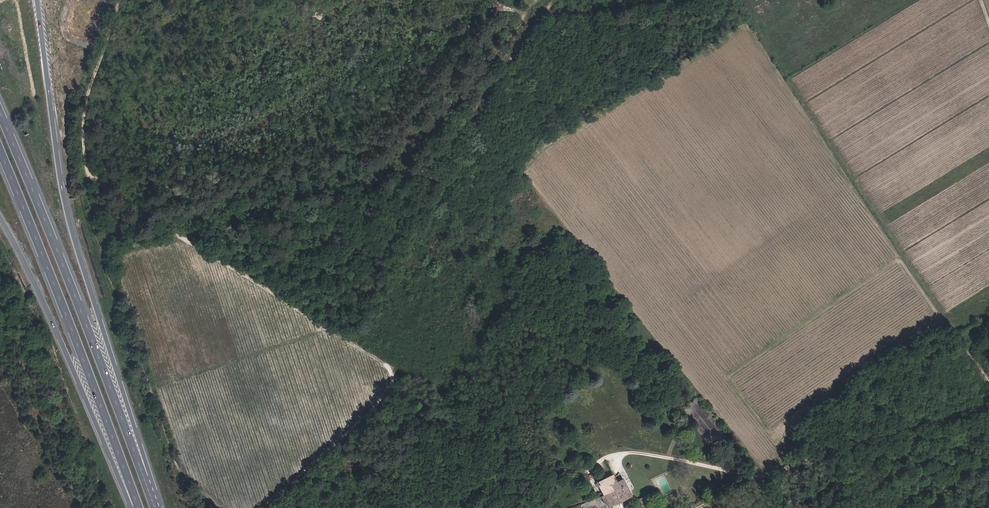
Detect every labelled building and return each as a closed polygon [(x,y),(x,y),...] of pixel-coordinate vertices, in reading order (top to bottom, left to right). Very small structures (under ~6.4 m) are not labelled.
[(588,497),(589,499),(590,500),(595,499),(596,501),(605,498),(605,497),(602,490),(601,489),(604,488),(600,480),(584,488),(588,497)] [(605,497),(605,498),(609,506),(619,502),(611,485),(604,488),(601,489),(602,490),(605,497)] [(590,500),(593,507),(606,507),(609,506),(605,498),(596,501),(595,499),(590,500)]
